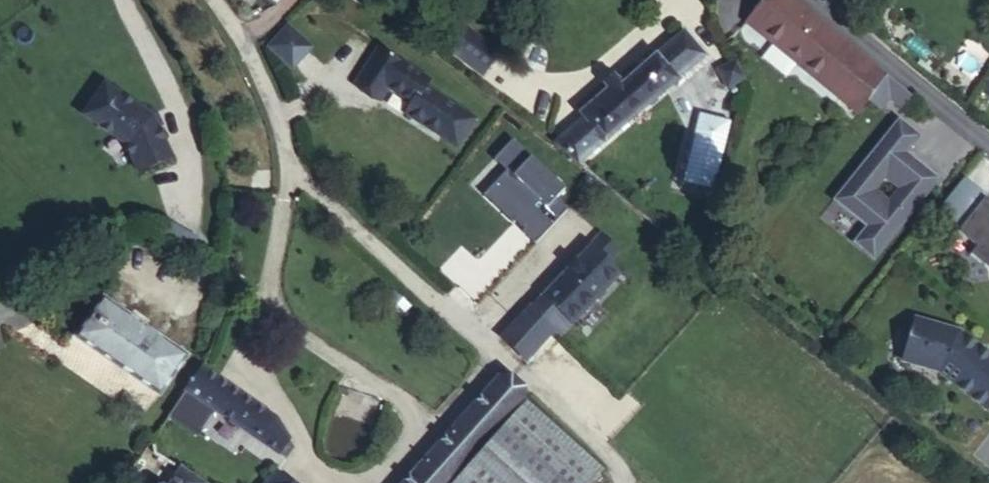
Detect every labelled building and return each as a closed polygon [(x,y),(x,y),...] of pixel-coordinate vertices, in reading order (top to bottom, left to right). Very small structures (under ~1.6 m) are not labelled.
[(868,63),(793,0),(765,0),(746,22),(764,37),(769,37),(799,63),(801,68),(838,99),(868,63)] [(288,28),(270,48),(292,69),(311,49),(288,28)] [(443,47),(482,73),(494,55),(456,29),(443,47)] [(591,111),(581,119),(553,144),(577,164),(602,143),(604,144),(677,81),(677,78),(702,56),(681,33),(622,84),(613,74),(581,100),(591,111)] [(513,41),(508,55),(516,58),(521,44),(513,41)] [(378,52),(355,86),(381,103),(388,91),(404,69),(378,52)] [(734,60),(713,71),(723,91),(744,81),(734,60)] [(867,101),(885,77),(868,63),(838,99),(857,115),(866,103),(867,101)] [(427,85),(404,69),(388,91),(412,108),(405,118),(439,140),(456,114),(423,92),(427,85)] [(867,101),(866,103),(878,112),(887,100),(899,110),(909,98),(885,77),(867,101)] [(152,119),(105,88),(85,118),(116,138),(116,137),(128,145),(134,159),(133,159),(140,174),(172,159),(152,119)] [(573,108),(581,119),(591,111),(581,100),(573,108)] [(698,114),(684,182),(715,189),(730,120),(698,114)] [(915,139),(896,123),(830,200),(863,228),(850,244),(868,259),(933,182),(915,167),(912,171),(898,159),(901,155),(915,139)] [(901,155),(898,159),(912,171),(915,167),(901,155)] [(959,182),(933,213),(956,233),(952,236),(971,252),(965,259),(983,274),(988,274),(988,211),(981,204),(983,201),(959,182)] [(589,247),(607,264),(619,251),(601,235),(589,247)] [(687,245),(684,249),(692,255),(702,253),(702,248),(695,243),(687,245)] [(541,298),(563,319),(571,325),(618,275),(607,264),(589,247),(541,298)] [(527,361),(563,319),(541,298),(502,339),(527,361)] [(103,301),(76,339),(158,394),(183,356),(103,301)] [(988,398),(988,366),(951,334),(908,322),(895,363),(930,373),(977,412),(988,398)] [(274,419),(202,369),(186,392),(268,448),(279,431),(271,425),(274,419)] [(520,402),(495,381),(404,482),(449,482),(520,402)] [(449,482),(583,482),(595,469),(520,402),(449,482)] [(295,450),(274,419),(271,425),(279,431),(268,448),(287,461),(295,450)] [(179,470),(170,482),(199,482),(179,470)] [(267,482),(289,482),(276,472),(267,482)]
